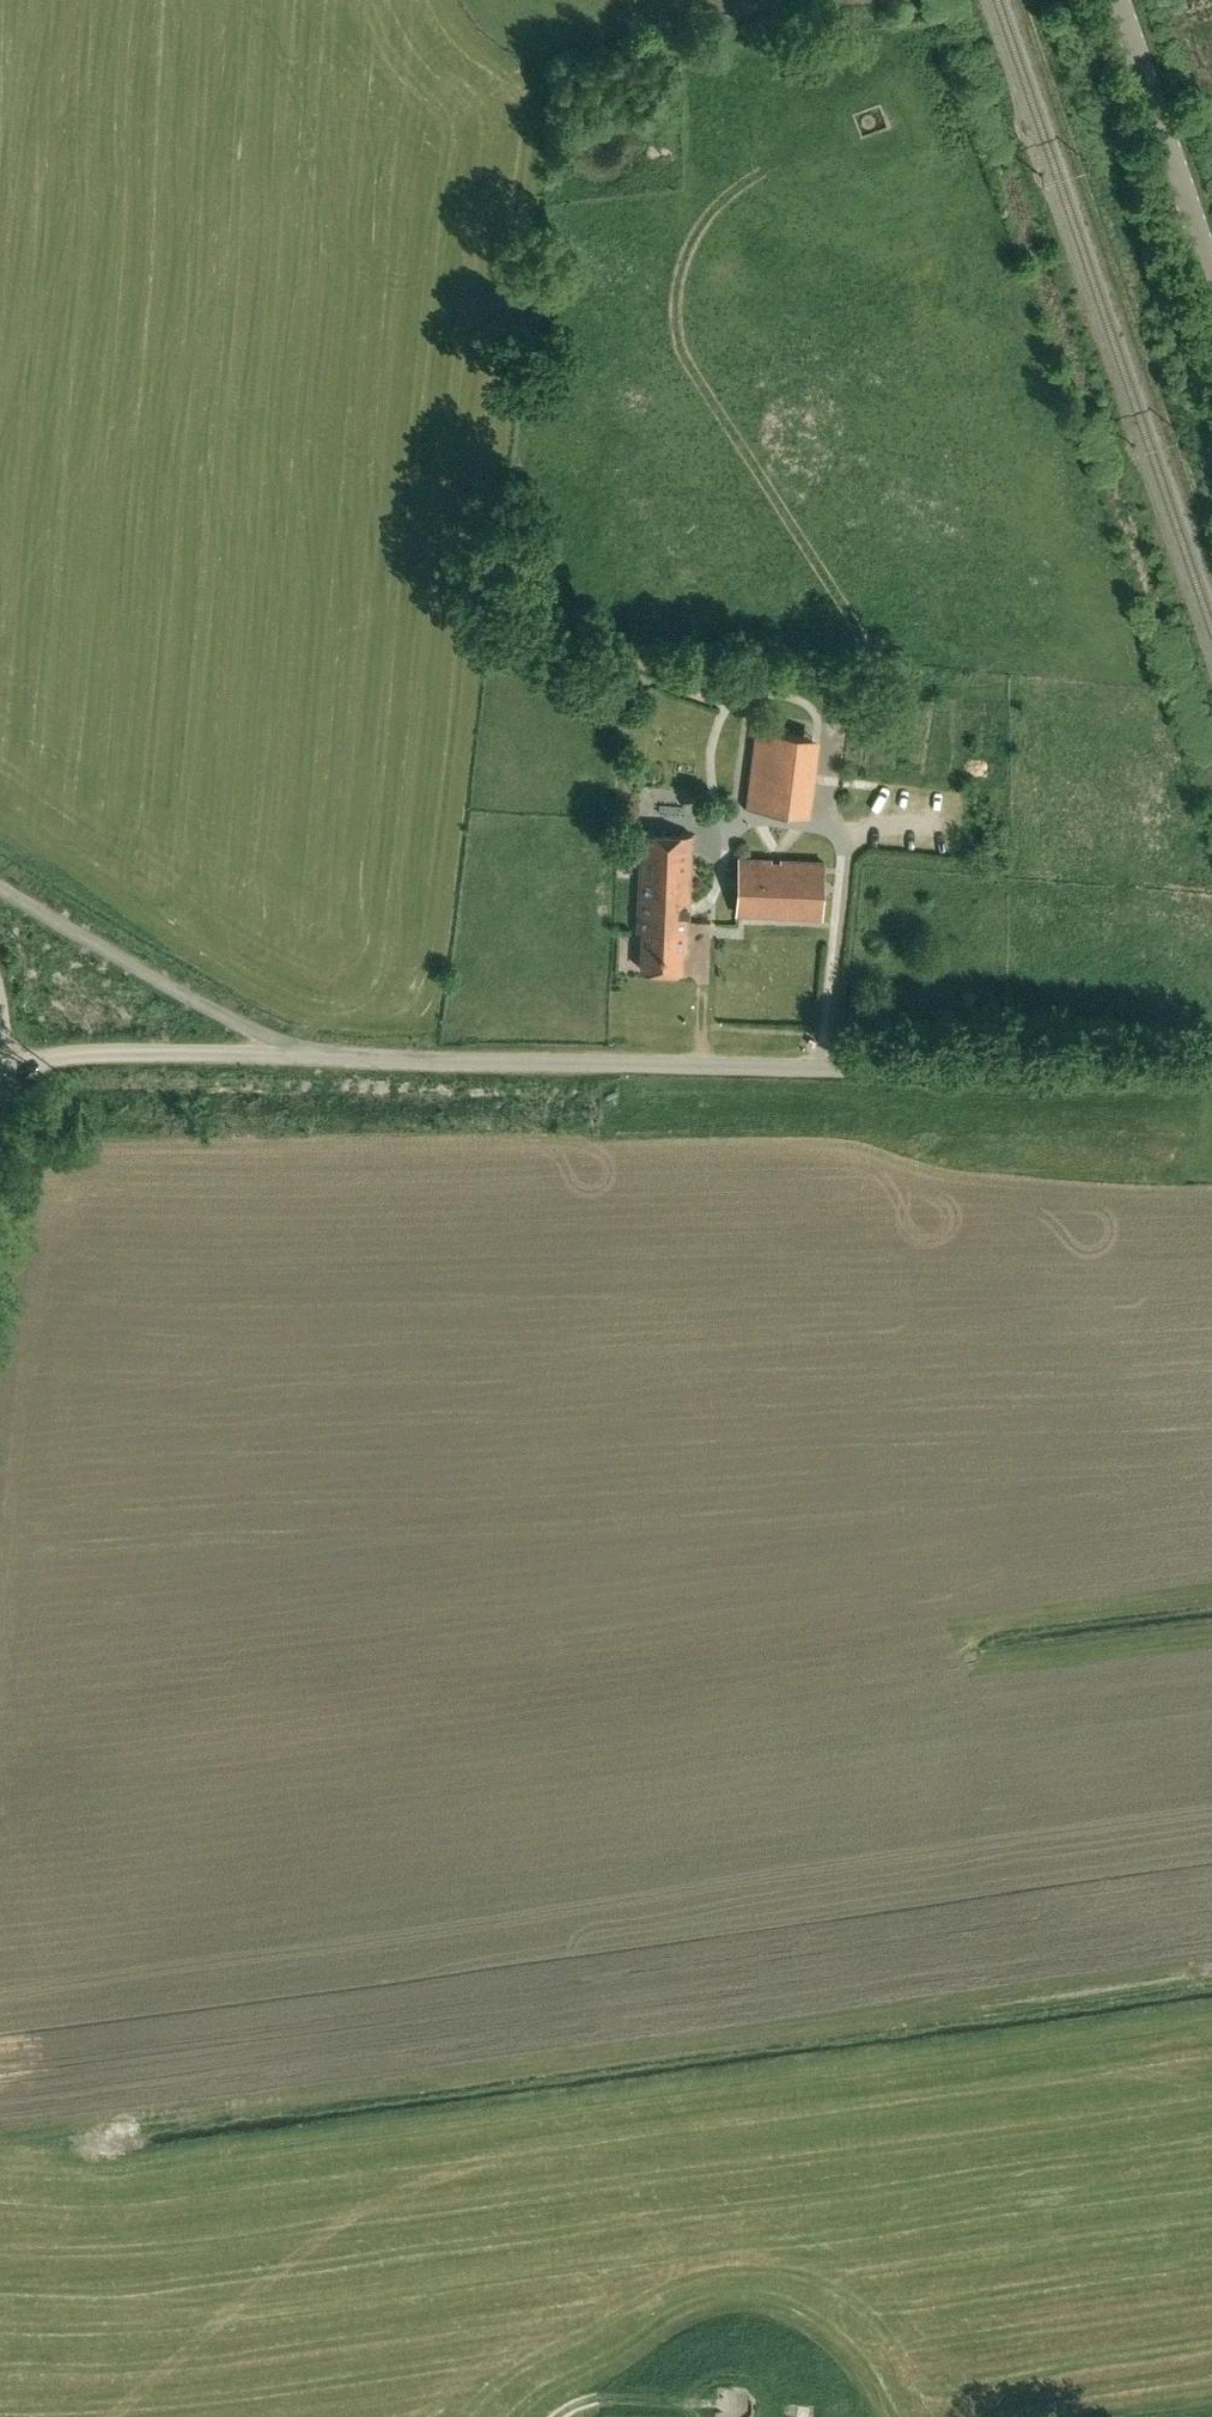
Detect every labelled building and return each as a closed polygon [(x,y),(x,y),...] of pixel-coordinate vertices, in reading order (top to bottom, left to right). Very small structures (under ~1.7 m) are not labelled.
[(758,729),(747,807),(810,816),(820,737),(758,729)] [(639,933),(647,934),(646,970),(682,972),(683,952),(688,952),(693,835),(643,833),(639,933)] [(822,917),(824,862),(781,860),(781,863),(771,863),(771,860),(739,858),(737,914),(822,917)]
